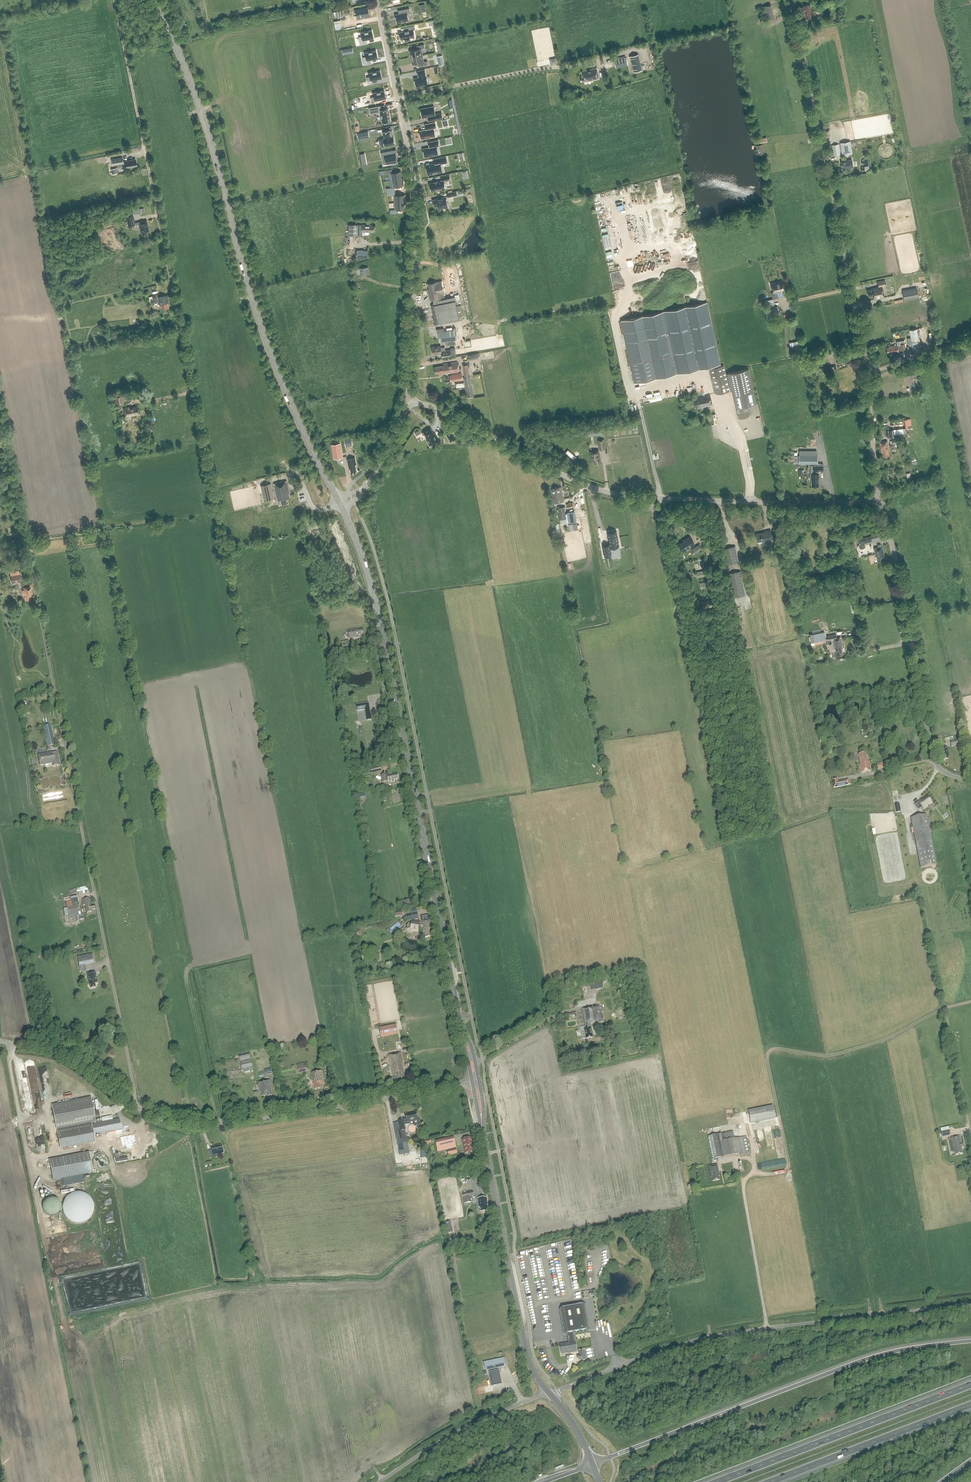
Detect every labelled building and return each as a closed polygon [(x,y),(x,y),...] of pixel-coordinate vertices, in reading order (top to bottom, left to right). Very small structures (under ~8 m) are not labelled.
[(763,7),(765,20),(773,19),(771,5),(763,7)] [(805,19),(810,18),(816,17),(814,9),(810,10),(810,5),(802,6),(803,13),(805,13),(805,19)] [(357,19),(370,17),(368,6),(355,9),(357,19)] [(395,15),(397,23),(409,20),(407,12),(410,12),(409,8),(402,9),(403,13),(395,15)] [(410,38),(415,37),(413,30),(415,30),(414,25),(406,27),(407,31),(399,33),(399,32),(400,40),(404,39),(405,42),(411,41),(410,38)] [(363,37),(359,38),(360,41),(363,40),(363,41),(374,39),(373,31),(362,33),(363,37)] [(410,51),(411,57),(422,55),(421,49),(425,48),(424,44),(417,46),(417,49),(410,51)] [(366,59),(363,60),(364,63),(367,62),(367,63),(378,61),(376,53),(366,55),(366,59)] [(642,70),(638,54),(630,56),(634,72),(642,70)] [(422,55),(411,57),(413,64),(420,62),(421,66),(428,64),(427,61),(423,62),(422,55)] [(628,65),(626,57),(614,60),(616,68),(628,65)] [(588,81),(599,78),(597,68),(581,71),(583,77),(580,77),(581,81),(588,80),(588,81)] [(419,77),(415,78),(416,86),(428,84),(426,76),(425,75),(426,75),(425,69),(417,71),(418,76),(419,76),(419,77)] [(371,78),(367,78),(368,81),(371,80),(371,81),(382,79),(381,71),(370,74),(371,78)] [(375,98),(371,98),(372,101),(375,101),(376,102),(386,99),(385,92),(374,94),(375,98)] [(379,106),(369,108),(370,114),(380,112),(382,123),(390,121),(388,108),(380,110),(379,106)] [(423,118),(427,117),(428,121),(443,118),(442,113),(436,114),(434,106),(421,109),(423,118)] [(422,139),(436,137),(434,128),(437,128),(435,122),(426,124),(427,130),(420,131),(422,139)] [(390,130),(383,132),(384,138),(383,138),(384,146),(395,144),(394,136),(391,137),(390,130)] [(425,157),(439,155),(437,146),(440,146),(438,140),(429,142),(430,147),(423,149),(425,157)] [(840,143),(842,155),(852,153),(850,141),(840,143)] [(381,152),(382,157),(385,156),(387,164),(391,163),(392,165),(397,164),(396,159),(398,159),(397,154),(393,154),(392,150),(381,152)] [(125,161),(123,162),(123,157),(112,159),(113,166),(116,165),(116,169),(124,168),(124,166),(126,166),(125,161)] [(447,163),(447,161),(446,157),(434,159),(435,163),(426,165),(428,175),(443,172),(441,164),(447,163)] [(127,168),(137,166),(136,159),(125,161),(126,166),(127,168)] [(852,167),(853,167),(852,160),(849,160),(841,162),(842,166),(841,166),(842,169),(848,168),(852,167)] [(391,173),(392,180),(402,178),(401,171),(391,173)] [(432,192),(446,189),(444,181),(450,180),(451,180),(450,175),(441,177),(442,181),(438,182),(438,181),(434,182),(430,183),(432,192)] [(402,178),(392,180),(393,187),(404,185),(402,178)] [(435,206),(438,206),(439,209),(448,207),(446,197),(441,198),(433,200),(435,206)] [(147,220),(139,222),(135,223),(133,215),(126,216),(127,221),(123,221),(124,226),(128,226),(128,227),(139,224),(141,232),(142,232),(142,235),(147,234),(146,232),(149,231),(147,220)] [(357,235),(356,224),(348,225),(349,236),(357,235)] [(358,236),(362,236),(362,232),(372,232),(372,231),(374,231),(374,226),(372,226),(372,225),(362,225),(358,225),(358,236)] [(356,266),(352,267),(353,276),(369,274),(368,266),(356,268),(356,266)] [(887,286),(885,280),(877,281),(878,287),(872,288),(872,289),(868,290),(869,297),(873,296),(873,299),(884,297),(882,286),(887,286)] [(444,293),(442,282),(441,281),(428,284),(429,289),(428,290),(430,300),(433,300),(434,305),(431,305),(435,326),(459,320),(458,312),(462,311),(460,305),(456,306),(454,297),(445,299),(444,293)] [(773,299),(779,298),(778,292),(785,291),(783,281),(772,284),(773,292),(772,293),(773,299)] [(919,298),(917,287),(902,290),(904,301),(919,298)] [(163,309),(169,308),(168,303),(167,296),(158,297),(158,295),(152,296),(153,302),(159,301),(160,307),(162,307),(163,309)] [(778,306),(774,307),(773,299),(765,301),(767,308),(765,309),(767,319),(780,316),(778,306)] [(621,320),(634,382),(720,363),(707,301),(621,320)] [(917,328),(909,330),(912,348),(920,347),(917,328)] [(458,340),(456,329),(438,332),(440,342),(458,340)] [(900,345),(898,346),(898,345),(889,347),(889,348),(887,348),(888,353),(894,352),(894,353),(899,352),(898,350),(901,350),(906,350),(905,344),(900,344),(900,345)] [(450,350),(445,351),(445,348),(441,348),(441,346),(432,347),(433,355),(442,353),(442,357),(443,359),(446,358),(446,357),(451,356),(450,350)] [(803,354),(802,346),(791,348),(792,356),(803,354)] [(844,361),(850,360),(849,354),(846,355),(845,353),(835,356),(837,364),(841,363),(844,362),(844,361)] [(445,374),(459,372),(457,362),(443,364),(444,366),(435,368),(435,373),(442,372),(442,374),(444,374),(445,374)] [(463,377),(467,397),(474,396),(470,376),(469,376),(468,364),(463,365),(464,377),(463,377)] [(730,391),(724,365),(709,368),(715,392),(717,394),(730,391)] [(746,406),(756,404),(748,369),(727,373),(731,391),(732,391),(738,418),(748,416),(746,406)] [(704,407),(712,405),(710,395),(696,398),(696,400),(692,401),(693,407),(697,406),(698,409),(704,408),(704,407)] [(117,405),(124,404),(122,396),(114,398),(115,402),(116,402),(117,405)] [(132,415),(138,414),(137,406),(131,407),(131,406),(124,408),(126,417),(132,416),(132,415)] [(427,438),(427,439),(426,439),(429,446),(431,446),(438,442),(439,441),(435,433),(433,434),(431,429),(424,432),(427,438)] [(446,434),(451,442),(455,440),(451,431),(446,434)] [(891,449),(895,448),(894,445),(899,443),(900,445),(902,445),(901,438),(904,438),(903,434),(895,436),(895,440),(892,440),(893,445),(890,445),(891,449)] [(603,437),(601,437),(600,435),(597,435),(598,439),(598,440),(599,450),(609,449),(607,438),(603,438),(603,437)] [(887,441),(879,442),(882,453),(883,453),(884,456),(889,455),(888,452),(889,451),(887,441)] [(331,444),(334,459),(343,457),(340,443),(331,444)] [(595,464),(600,463),(598,450),(590,451),(591,460),(594,460),(595,464)] [(817,456),(799,455),(799,464),(817,464),(817,456)] [(355,458),(347,459),(349,469),(350,468),(351,472),(356,470),(355,464),(356,464),(355,458)] [(822,465),(814,465),(813,471),(814,471),(814,474),(810,474),(810,479),(811,479),(811,486),(819,486),(819,474),(818,474),(818,471),(822,471),(822,465)] [(286,500),(290,499),(289,494),(287,481),(274,484),(278,502),(281,501),(281,503),(287,502),(286,500)] [(270,484),(261,486),(264,500),(274,498),(270,484)] [(553,503),(564,502),(562,493),(561,487),(552,488),(552,490),(551,490),(553,503)] [(558,507),(560,519),(566,518),(564,506),(558,507)] [(828,523),(816,526),(819,539),(831,537),(830,531),(831,531),(830,528),(829,528),(828,523)] [(771,540),(772,540),(770,530),(766,531),(764,531),(764,532),(756,534),(757,542),(766,541),(767,546),(772,545),(771,540)] [(609,545),(602,546),(604,557),(612,556),(610,547),(617,545),(617,546),(619,545),(619,547),(620,547),(619,545),(620,545),(619,542),(617,531),(616,531),(608,533),(607,533),(609,545)] [(860,548),(865,547),(864,543),(872,541),(870,535),(857,538),(860,548)] [(680,543),(684,550),(694,544),(689,536),(686,539),(686,540),(680,543)] [(699,544),(690,550),(693,555),(702,549),(699,544)] [(885,558),(882,547),(881,547),(880,545),(878,545),(878,547),(874,549),(878,562),(882,561),(881,559),(885,558)] [(739,562),(735,546),(723,549),(727,565),(739,562)] [(745,595),(740,571),(729,574),(733,597),(745,595)] [(22,581),(20,574),(10,576),(11,583),(22,581)] [(29,584),(30,587),(24,588),(23,588),(24,595),(25,595),(25,596),(24,597),(25,601),(30,600),(30,597),(34,597),(34,593),(32,584),(29,584)] [(711,600),(701,602),(703,608),(713,606),(711,600)] [(358,635),(364,634),(363,630),(359,630),(359,629),(347,631),(349,639),(358,637),(358,635)] [(824,632),(810,635),(811,641),(810,641),(812,647),(815,646),(815,644),(826,642),(824,632)] [(833,638),(833,642),(835,650),(836,649),(837,655),(843,654),(842,649),(843,649),(840,637),(836,638),(836,634),(827,635),(828,640),(830,640),(830,639),(833,638)] [(371,720),(369,703),(356,705),(357,711),(365,710),(367,720),(371,720)] [(44,727),(48,747),(55,745),(51,725),(44,727)] [(948,757),(949,756),(947,747),(940,748),(942,758),(943,758),(944,760),(948,759),(948,757)] [(59,761),(57,751),(50,753),(38,755),(40,765),(52,763),(52,766),(59,765),(59,761)] [(861,772),(870,771),(869,761),(867,762),(865,753),(858,754),(860,764),(859,764),(861,772)] [(386,782),(388,781),(388,782),(391,781),(392,782),(395,782),(395,781),(396,780),(396,779),(398,779),(397,774),(395,775),(395,773),(387,775),(387,776),(385,776),(384,775),(381,776),(382,783),(386,782)] [(833,788),(851,784),(850,779),(838,781),(837,777),(831,779),(833,788)] [(926,806),(932,802),(927,796),(922,801),(921,800),(918,802),(923,809),(926,806)] [(927,815),(911,818),(920,868),(937,865),(927,815)] [(65,901),(67,907),(79,905),(76,895),(70,896),(63,898),(64,901),(65,901)] [(91,909),(95,909),(95,905),(91,906),(89,898),(84,899),(82,900),(83,905),(85,905),(86,913),(92,912),(91,909)] [(409,900),(403,901),(399,902),(401,909),(411,907),(409,900)] [(63,909),(65,916),(68,915),(69,919),(71,919),(71,918),(76,917),(76,920),(83,919),(83,915),(79,916),(79,915),(78,915),(78,914),(80,914),(80,910),(77,910),(77,906),(67,908),(63,909)] [(407,915),(402,919),(405,922),(408,920),(411,919),(411,920),(418,919),(417,911),(410,912),(410,914),(407,915)] [(421,921),(422,925),(418,925),(418,923),(412,921),(412,922),(410,923),(408,923),(407,925),(406,926),(406,928),(406,930),(408,932),(409,933),(411,933),(413,932),(413,930),(418,931),(419,927),(422,927),(423,932),(424,931),(425,938),(431,937),(430,931),(432,931),(431,927),(430,920),(421,921)] [(92,954),(77,957),(79,966),(94,963),(92,954)] [(95,983),(97,983),(95,972),(87,974),(89,984),(90,984),(91,988),(95,987),(95,983)] [(601,1022),(604,1021),(601,1006),(582,1009),(586,1026),(580,1027),(582,1039),(586,1039),(593,1037),(590,1024),(596,1023),(596,1022),(601,1022)] [(396,1024),(379,1028),(381,1038),(398,1034),(396,1024)] [(395,1081),(405,1079),(403,1069),(405,1068),(401,1053),(388,1056),(392,1075),(393,1075),(395,1081)] [(239,1056),(242,1071),(253,1069),(249,1054),(239,1056)] [(298,1073),(307,1071),(305,1062),(297,1064),(298,1073)] [(322,1070),(311,1073),(312,1081),(313,1081),(314,1083),(312,1083),(313,1084),(314,1084),(315,1089),(320,1088),(319,1085),(325,1084),(322,1070)] [(270,1080),(258,1083),(261,1093),(260,1093),(261,1097),(267,1095),(268,1097),(272,1096),(271,1090),(272,1090),(270,1080)] [(91,1097),(51,1105),(60,1149),(95,1142),(94,1136),(94,1135),(91,1123),(96,1122),(96,1121),(100,1120),(99,1116),(99,1112),(98,1110),(94,1111),(91,1097)] [(773,1106),(748,1111),(751,1123),(775,1118),(773,1106)] [(405,1115),(406,1119),(403,1120),(404,1125),(410,1124),(411,1125),(413,1125),(416,1126),(419,1126),(420,1123),(420,1120),(418,1119),(416,1112),(405,1115)] [(96,1122),(91,1123),(94,1135),(106,1133),(122,1130),(120,1119),(96,1123),(96,1122)] [(405,1130),(406,1130),(404,1125),(403,1120),(398,1121),(398,1122),(393,1123),(395,1131),(398,1147),(408,1145),(405,1130)] [(939,1137),(950,1135),(949,1127),(940,1129),(941,1132),(938,1132),(939,1137)] [(734,1139),(733,1131),(708,1136),(713,1159),(711,1159),(712,1163),(718,1162),(717,1158),(740,1154),(740,1155),(750,1153),(746,1136),(734,1139)] [(133,1135),(119,1138),(120,1147),(124,1146),(125,1149),(133,1147),(132,1145),(135,1144),(133,1135)] [(961,1147),(964,1147),(963,1143),(961,1143),(960,1136),(951,1138),(954,1151),(955,1155),(962,1153),(961,1147)] [(438,1152),(456,1147),(453,1137),(435,1141),(438,1152)] [(471,1138),(467,1139),(462,1140),(465,1153),(473,1151),(471,1138)] [(210,1158),(217,1157),(217,1154),(224,1153),(222,1145),(211,1147),(212,1151),(208,1151),(210,1158)] [(89,1153),(89,1152),(49,1160),(53,1181),(93,1173),(90,1160),(92,1159),(94,1156),(93,1152),(89,1153)] [(718,1176),(719,1176),(717,1165),(709,1166),(711,1178),(712,1177),(712,1181),(719,1180),(718,1176)] [(454,1179),(438,1182),(440,1188),(455,1185),(454,1179)] [(463,1198),(464,1203),(471,1202),(470,1197),(473,1196),(473,1191),(469,1192),(469,1190),(466,1191),(466,1192),(463,1193),(464,1198),(463,1198)] [(93,1211),(94,1208),(93,1204),(92,1201),(90,1198),(88,1195),(85,1194),(82,1192),(78,1192),(75,1192),(71,1194),(68,1195),(66,1198),(64,1201),(63,1204),(62,1208),(63,1211),(64,1215),(66,1218),(68,1220),(71,1222),(75,1223),(78,1223),(82,1223),(85,1222),(88,1220),(90,1218),(92,1215),(93,1211)] [(60,1209),(61,1206),(60,1204),(59,1202),(58,1200),(55,1198),(53,1197),(50,1197),(48,1198),(46,1200),(44,1202),(43,1204),(43,1206),(43,1209),(44,1211),(46,1213),(48,1215),(50,1215),(53,1215),(55,1215),(58,1213),(59,1211),(60,1209)] [(479,1210),(481,1210),(481,1212),(487,1211),(486,1205),(487,1205),(487,1200),(484,1201),(484,1198),(478,1199),(479,1210)] [(563,1330),(564,1330),(565,1333),(563,1333),(564,1333),(564,1334),(567,1334),(569,1343),(561,1345),(563,1353),(570,1352),(571,1353),(577,1351),(575,1342),(573,1333),(589,1330),(589,1329),(588,1330),(584,1305),(585,1305),(585,1304),(560,1309),(560,1310),(559,1310),(561,1310),(561,1313),(560,1313),(560,1314),(561,1313),(561,1315),(560,1315),(562,1315),(562,1318),(561,1318),(562,1318),(562,1320),(561,1320),(563,1320),(563,1323),(562,1323),(563,1324),(562,1325),(563,1325),(564,1328),(562,1328),(563,1328),(563,1329),(563,1330)] [(577,1357),(578,1361),(587,1360),(586,1350),(578,1351),(579,1356),(577,1357)] [(505,1367),(504,1365),(504,1364),(506,1363),(505,1357),(504,1357),(504,1358),(483,1362),(484,1368),(485,1368),(486,1368),(487,1371),(488,1370),(492,1386),(502,1384),(499,1370),(498,1370),(497,1368),(505,1367)]
